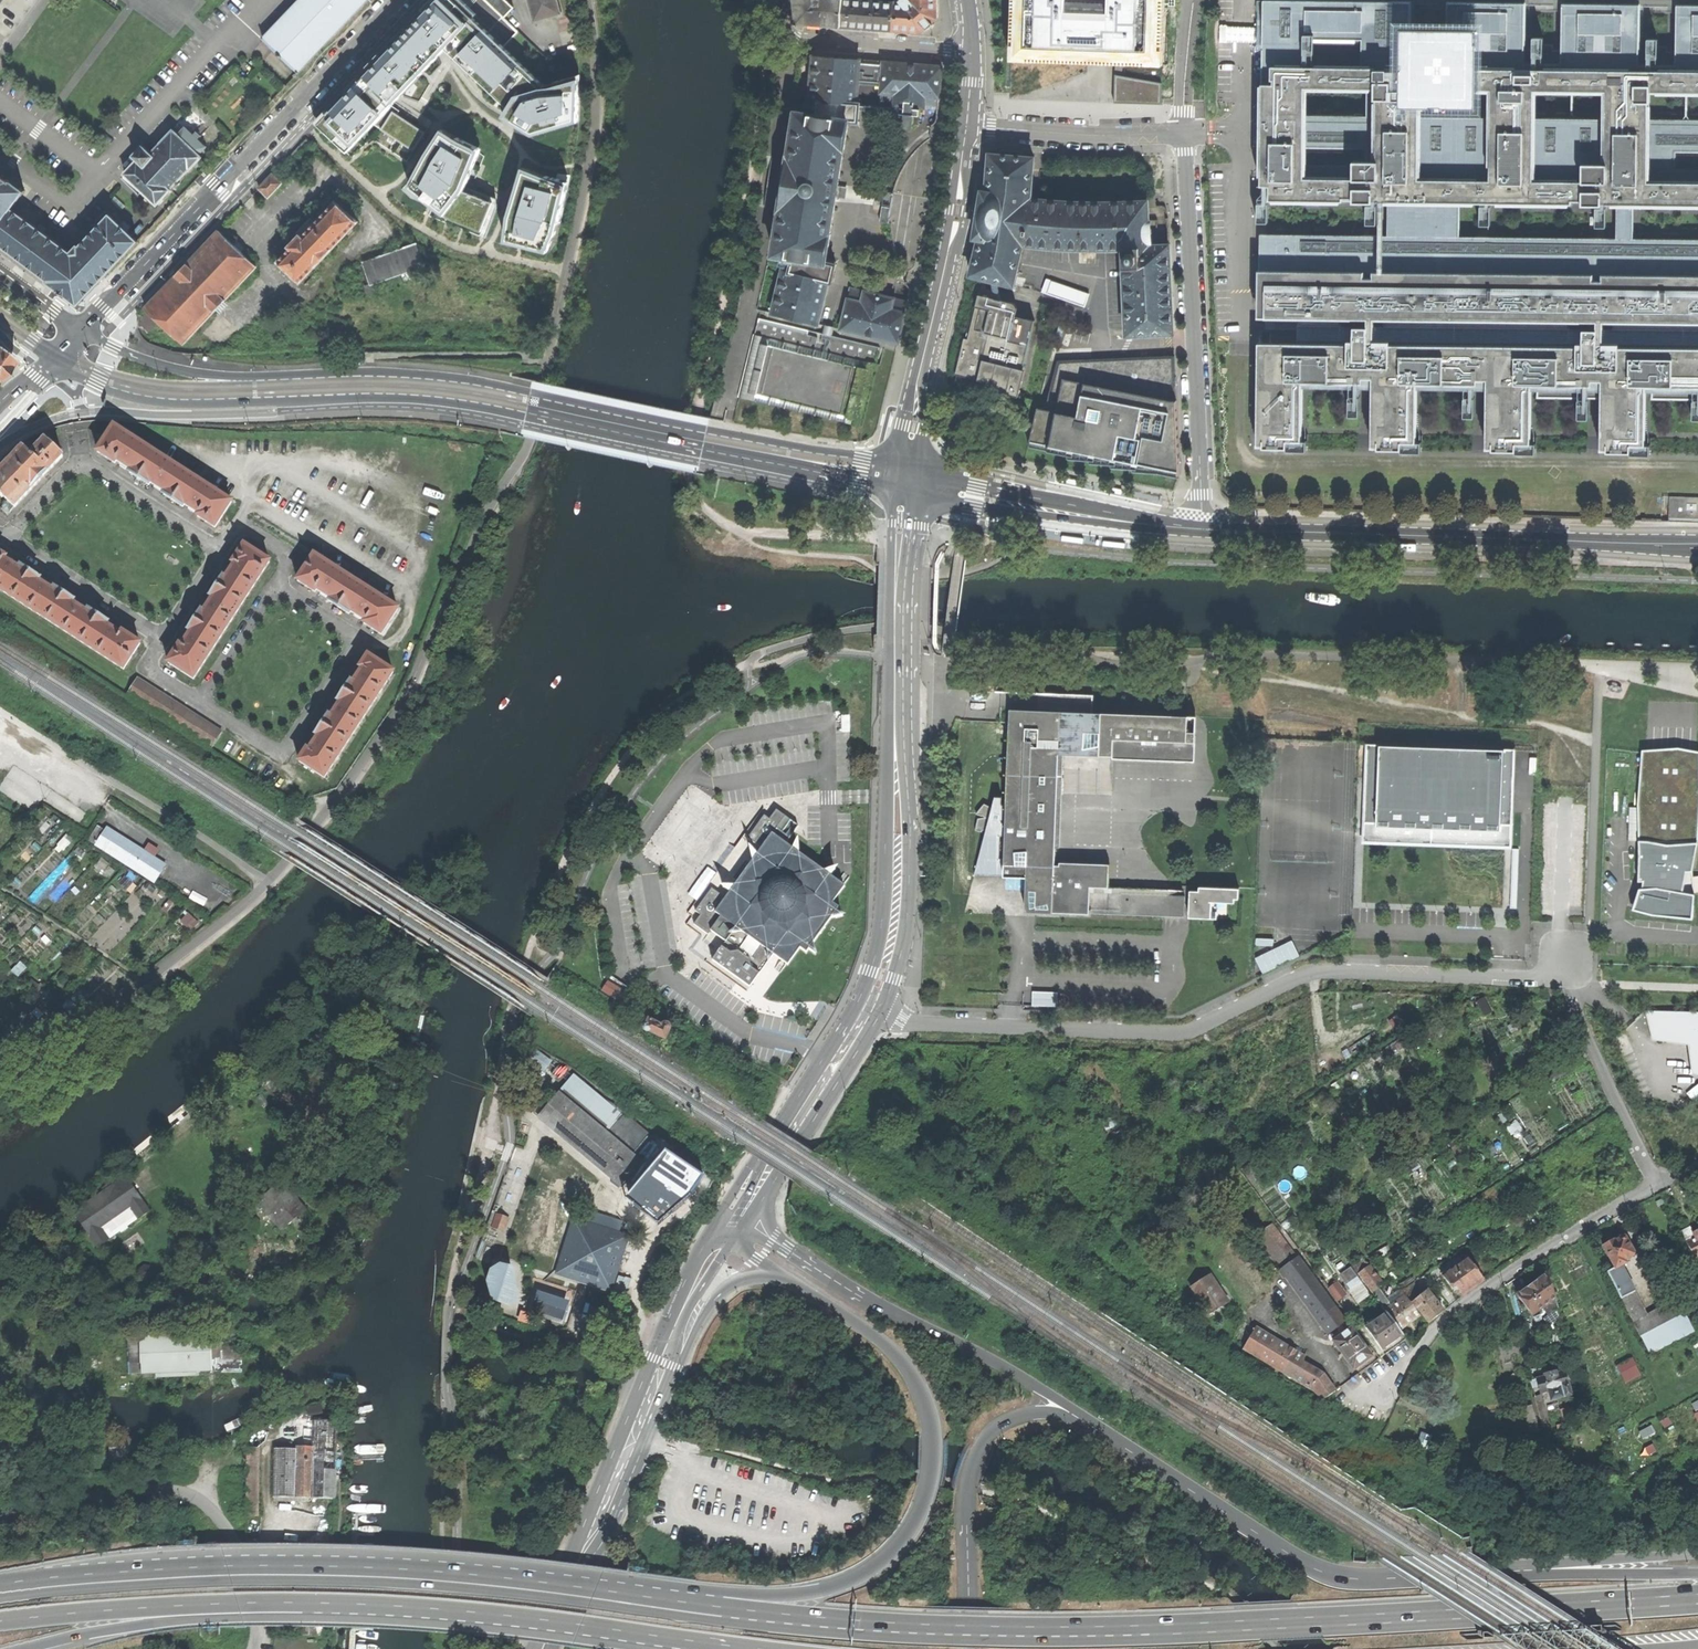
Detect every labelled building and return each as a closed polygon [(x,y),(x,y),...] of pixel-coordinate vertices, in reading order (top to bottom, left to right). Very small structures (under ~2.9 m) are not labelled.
[(263,37),(299,72),(367,0),(298,0),(263,37)] [(366,74),(370,78),(397,101),(412,85),(432,63),(447,48),(480,79),(509,107),(504,116),(519,126),(534,135),(578,122),(580,75),(545,85),(474,18),(477,14),(462,0),(431,0),(423,9),(425,12),(408,29),(405,27),(393,40),(396,43),(366,74)] [(503,17),(512,7),(506,0),(485,0),(503,17)] [(536,18),(560,11),(557,0),(531,0),(536,18)] [(797,21),(842,25),(844,0),(796,0),(796,3),(797,21)] [(893,30),(894,2),(864,0),(844,0),(842,25),(867,28),(893,30)] [(903,3),(894,2),(893,30),(919,31),(925,28),(927,30),(933,25),(932,23),(936,19),(938,6),(939,0),(906,0),(903,3)] [(1010,56),(1099,59),(1163,62),(1166,0),(1012,0),(1010,56)] [(1271,313),(1298,313),(1298,321),(1280,321),(1280,329),(1298,329),(1298,343),(1271,343),(1270,449),(1287,449),(1287,440),(1302,440),(1303,382),(1372,382),(1372,450),(1402,450),(1402,442),(1417,442),(1417,383),(1487,383),(1486,451),(1516,451),(1516,443),(1531,443),(1532,384),(1601,385),(1601,453),(1630,453),(1630,444),(1645,444),(1646,386),(1697,386),(1697,247),(1632,246),(1632,204),(1697,205),(1697,119),(1633,119),(1634,102),(1650,102),(1650,93),(1697,94),(1697,6),(1677,5),(1676,51),(1667,51),(1667,46),(1647,45),(1647,51),(1639,50),(1639,5),(1563,4),(1562,50),(1553,50),(1553,44),(1533,44),(1533,49),(1524,49),(1524,3),(1448,3),(1448,48),(1439,48),(1439,43),(1418,43),(1418,48),(1410,48),(1410,2),(1263,1),(1261,200),(1389,201),(1389,243),(1272,243),(1271,313)] [(785,256),(772,312),(817,323),(826,282),(830,282),(835,264),(825,261),(830,237),(829,231),(837,184),(848,121),(858,122),(859,110),(859,103),(856,103),(857,82),(869,84),(881,85),(879,105),(901,107),(914,107),(937,108),(940,66),(870,60),(813,55),(809,113),(795,112),(773,255),(785,256)] [(1162,83),(1113,72),(1114,104),(1162,104),(1162,83)] [(383,114),(397,101),(370,78),(343,107),(367,131),(383,114)] [(403,136),(415,133),(412,125),(401,127),(403,136)] [(125,173),(157,205),(164,198),(164,197),(171,190),(171,189),(179,180),(189,169),(190,169),(202,157),(199,154),(206,147),(199,139),(201,136),(196,131),(193,134),(185,126),(178,133),(173,129),(161,141),(161,142),(151,153),(143,145),(134,155),(138,159),(125,173)] [(445,129),(412,187),(453,218),(477,187),(481,177),(492,151),(468,141),(445,129)] [(971,275),(977,276),(988,279),(1015,285),(1017,277),(1016,277),(1016,274),(1030,277),(1037,246),(1061,248),(1096,249),(1123,248),(1126,308),(1124,309),(1126,335),(1127,335),(1174,334),(1170,244),(1169,220),(1149,219),(1149,210),(1148,200),(1124,202),(1068,201),(1031,198),(1034,158),(1023,157),(1024,152),(1002,151),(1002,156),(991,155),(988,191),(983,190),(976,237),(980,238),(971,275)] [(509,216),(505,241),(548,252),(556,233),(566,193),(562,192),(564,181),(546,176),(523,167),(513,200),(519,202),(517,208),(515,215),(509,216)] [(78,304),(138,240),(110,214),(80,246),(79,245),(71,252),(44,232),(47,227),(41,222),(38,227),(11,208),(24,191),(0,172),(0,243),(49,279),(47,281),(78,304)] [(266,198),(281,182),(270,172),(255,188),(266,198)] [(291,249),(278,262),(300,282),(357,223),(337,203),(316,224),(311,220),(299,234),(301,236),(296,242),(294,241),(289,247),(291,249)] [(1268,203),(1257,203),(1257,222),(1268,222),(1268,203)] [(1377,204),(1367,204),(1367,224),(1378,224),(1377,204)] [(1480,205),(1480,226),(1491,226),(1491,205),(1480,205)] [(879,222),(889,223),(891,207),(882,206),(879,222)] [(1606,207),(1596,207),(1596,227),(1606,227),(1606,207)] [(140,327),(147,334),(159,323),(182,345),(256,266),(218,230),(144,307),(145,309),(139,320),(140,327)] [(376,282),(442,259),(435,238),(364,262),(364,264),(361,266),(368,285),(376,282)] [(977,276),(973,292),(980,294),(984,295),(988,279),(977,276)] [(1046,278),(1042,291),(1086,306),(1091,293),(1046,278)] [(378,288),(376,282),(368,285),(364,287),(366,292),(378,288)] [(873,293),(850,288),(840,329),(897,342),(902,322),(907,302),(883,296),(883,294),(875,291),(873,293)] [(965,338),(957,374),(986,381),(985,388),(1017,396),(1035,320),(1016,316),(1017,310),(1010,308),(1011,302),(984,295),(980,294),(969,338),(965,338)] [(755,317),(740,397),(861,420),(876,341),(755,317)] [(0,348),(0,371),(2,369),(13,357),(0,348)] [(1173,479),(1169,363),(1120,364),(1061,366),(1049,407),(1036,415),(1029,446),(1173,479)] [(1350,395),(1350,415),(1360,415),(1360,395),(1350,395)] [(1464,397),(1464,417),(1474,417),(1475,397),(1464,397)] [(1589,398),(1578,398),(1578,418),(1589,418),(1589,398)] [(37,414),(40,418),(47,412),(49,410),(47,409),(46,407),(37,414)] [(113,426),(96,452),(114,463),(116,461),(130,470),(128,473),(149,486),(150,483),(164,492),(163,495),(182,507),(183,505),(198,513),(196,516),(214,528),(230,502),(113,426)] [(1366,447),(1366,439),(1356,440),(1357,448),(1366,447)] [(1287,449),(1287,451),(1307,451),(1307,440),(1287,440),(1287,449)] [(9,513),(62,457),(45,442),(29,457),(22,450),(0,473),(0,504),(9,513)] [(1402,450),(1402,452),(1421,452),(1421,442),(1417,442),(1402,442),(1402,450)] [(1516,451),(1516,453),(1535,453),(1535,443),(1531,443),(1516,443),(1516,451)] [(1630,453),(1630,455),(1650,455),(1650,444),(1645,444),(1630,444),(1630,453)] [(1662,519),(1697,520),(1697,499),(1663,498),(1662,519)] [(179,645),(168,663),(194,679),(269,562),(243,546),(232,563),(235,564),(225,579),(223,578),(210,596),(213,598),(204,613),(202,611),(189,631),(190,633),(181,647),(179,645)] [(124,668),(140,643),(122,632),(120,634),(105,625),(107,622),(88,609),(86,613),(72,603),(73,600),(54,588),(52,591),(38,581),(39,579),(20,566),(18,569),(4,560),(5,557),(0,553),(0,590),(124,668)] [(363,624),(381,636),(398,610),(314,555),(297,581),(315,593),(316,590),(331,599),(329,602),(348,615),(350,612),(365,621),(363,624)] [(298,762),(324,778),(393,673),(368,656),(360,668),(362,669),(353,684),(350,682),(337,702),(340,703),(330,717),(328,716),(315,736),(318,737),(308,751),(306,750),(298,762)] [(127,695),(211,749),(222,732),(137,679),(127,695)] [(1113,769),(1113,757),(1113,750),(1101,749),(1101,731),(1093,731),(1093,712),(1093,697),(1037,698),(1037,694),(1001,692),(1000,721),(1010,721),(1028,722),(1028,739),(1010,738),(1009,751),(1015,751),(1015,755),(1009,755),(1007,793),(1007,803),(1001,803),(1002,796),(995,796),(992,807),(984,803),(976,813),(982,815),(983,815),(985,817),(978,818),(975,830),(982,831),(983,830),(986,830),(975,874),(1026,876),(1037,876),(1036,906),(1162,911),(1163,901),(1172,901),(1172,912),(1184,912),(1184,895),(1182,895),(1183,890),(1109,887),(1109,863),(1059,861),(1059,864),(1055,864),(1055,846),(1056,829),(1058,829),(1059,793),(1063,793),(1064,767),(1113,769)] [(1186,735),(1195,735),(1196,725),(1196,715),(1190,715),(1102,712),(1101,731),(1101,749),(1113,750),(1113,757),(1185,760),(1186,735)] [(1010,721),(1010,738),(1028,739),(1028,722),(1010,721)] [(1194,761),(1195,735),(1186,735),(1185,760),(1194,761)] [(1515,749),(1516,748),(1365,742),(1364,778),(1362,843),(1364,843),(1505,848),(1512,849),(1515,749)] [(1697,835),(1697,751),(1681,747),(1642,750),(1638,793),(1638,821),(1638,840),(1638,881),(1644,880),(1643,883),(1642,887),(1639,888),(1632,908),(1650,914),(1693,918),(1694,895),(1695,888),(1693,873),(1693,868),(1697,846),(1697,835)] [(712,960),(750,987),(760,974),(773,954),(784,962),(787,964),(788,965),(800,948),(807,952),(809,949),(815,954),(814,942),(831,917),(843,915),(836,911),(839,907),(833,903),(845,886),(844,885),(841,883),(831,876),(835,869),(824,870),(799,853),(797,841),(792,848),(786,843),(799,825),(776,810),(770,819),(764,815),(748,838),(751,840),(762,848),(757,854),(751,849),(753,860),(750,864),(745,861),(740,870),(733,878),(738,881),(735,885),(723,887),(730,892),(726,898),(715,890),(712,888),(696,911),(701,914),(694,924),(709,934),(711,931),(715,933),(726,941),(724,944),(721,947),(712,960)] [(90,840),(155,883),(165,867),(107,829),(104,831),(98,827),(90,840)] [(1184,916),(1184,912),(1172,912),(1162,911),(1036,906),(1037,876),(1026,876),(1025,911),(1035,911),(1163,916),(1184,916)] [(1211,901),(1217,901),(1226,902),(1234,902),(1234,898),(1238,898),(1239,887),(1199,886),(1198,890),(1189,889),(1188,917),(1211,918),(1211,917),(1211,901)] [(1162,911),(1172,912),(1172,901),(1163,901),(1162,911)] [(187,930),(197,925),(191,914),(182,919),(187,930)] [(1296,957),(1299,954),(1292,940),(1256,958),(1263,973),(1296,957)] [(1058,1006),(1058,992),(1033,991),(1032,1005),(1058,1006)] [(1642,1012),(1652,1042),(1687,1045),(1693,1085),(1697,1084),(1697,1014),(1642,1012)] [(644,1029),(665,1038),(670,1029),(670,1027),(668,1025),(667,1024),(665,1023),(663,1024),(661,1026),(657,1024),(648,1020),(644,1029)] [(535,1046),(527,1057),(545,1071),(554,1060),(535,1046)] [(560,1090),(634,1154),(650,1135),(577,1071),(560,1090)] [(560,1090),(542,1111),(622,1181),(641,1159),(634,1154),(560,1090)] [(619,1184),(622,1181),(542,1111),(539,1114),(619,1184)] [(626,1196),(658,1224),(692,1194),(703,1174),(665,1149),(626,1196)] [(138,1218),(150,1211),(126,1177),(74,1213),(98,1247),(109,1239),(108,1239),(136,1219),(138,1218)] [(257,1202),(282,1230),(293,1220),(305,1210),(281,1182),(257,1202)] [(257,1233),(267,1226),(252,1207),(245,1211),(251,1220),(249,1222),(257,1233)] [(509,1216),(496,1212),(492,1226),(504,1230),(509,1216)] [(558,1272),(611,1289),(619,1260),(627,1236),(575,1220),(558,1272)] [(1330,1333),(1346,1321),(1298,1256),(1297,1257),(1273,1224),(1261,1233),(1285,1265),(1282,1268),(1330,1333)] [(1696,1232),(1693,1233),(1690,1227),(1679,1232),(1684,1243),(1687,1242),(1695,1259),(1697,1257),(1697,1231),(1696,1232)] [(1611,1243),(1604,1247),(1615,1268),(1621,1265),(1626,1263),(1627,1265),(1634,1261),(1626,1246),(1629,1245),(1625,1237),(1622,1237),(1611,1243)] [(1351,1264),(1357,1272),(1369,1264),(1363,1256),(1351,1264)] [(1456,1287),(1463,1296),(1472,1288),(1483,1280),(1467,1258),(1451,1270),(1449,1267),(1444,1270),(1446,1273),(1442,1276),(1452,1289),(1456,1287)] [(514,1295),(509,1267),(497,1265),(488,1271),(484,1282),(488,1299),(512,1305),(514,1295)] [(1647,1314),(1621,1265),(1615,1268),(1607,1273),(1652,1357),(1696,1333),(1684,1310),(1677,1298),(1647,1314)] [(1358,1274),(1400,1329),(1410,1322),(1420,1314),(1407,1297),(1406,1296),(1405,1296),(1400,1290),(1387,1300),(1378,1288),(1384,1284),(1370,1266),(1358,1274)] [(1547,1304),(1555,1298),(1546,1274),(1526,1288),(1517,1295),(1532,1315),(1547,1304)] [(1210,1314),(1227,1303),(1210,1275),(1192,1286),(1210,1314)] [(1339,1280),(1328,1288),(1339,1302),(1350,1294),(1339,1280)] [(1407,1297),(1418,1290),(1413,1283),(1402,1291),(1406,1296),(1407,1297)] [(1685,1286),(1674,1292),(1677,1298),(1684,1310),(1693,1306),(1687,1295),(1690,1294),(1685,1286)] [(1412,1302),(1429,1322),(1436,1317),(1444,1310),(1427,1290),(1412,1302)] [(531,1311),(560,1320),(566,1301),(536,1292),(531,1311)] [(1366,1328),(1382,1350),(1393,1343),(1403,1335),(1386,1313),(1366,1328)] [(220,1334),(220,1326),(220,1325),(187,1328),(187,1336),(137,1338),(139,1373),(145,1373),(146,1377),(210,1374),(210,1371),(212,1371),(210,1335),(220,1334)] [(1323,1398),(1334,1390),(1323,1374),(1302,1362),(1305,1356),(1256,1327),(1244,1348),(1318,1392),(1323,1398)] [(1333,1340),(1354,1368),(1362,1362),(1371,1355),(1351,1327),(1333,1340)] [(1626,1383),(1642,1375),(1633,1357),(1617,1365),(1626,1383)] [(1550,1376),(1530,1381),(1532,1389),(1540,1387),(1541,1392),(1568,1385),(1564,1372),(1550,1376)] [(1540,1396),(1535,1397),(1542,1420),(1547,1419),(1540,1396)] [(295,1498),(333,1498),(335,1418),(327,1418),(327,1421),(313,1421),(312,1449),(290,1449),(291,1444),(278,1443),(278,1449),(274,1449),(273,1497),(295,1498)]
